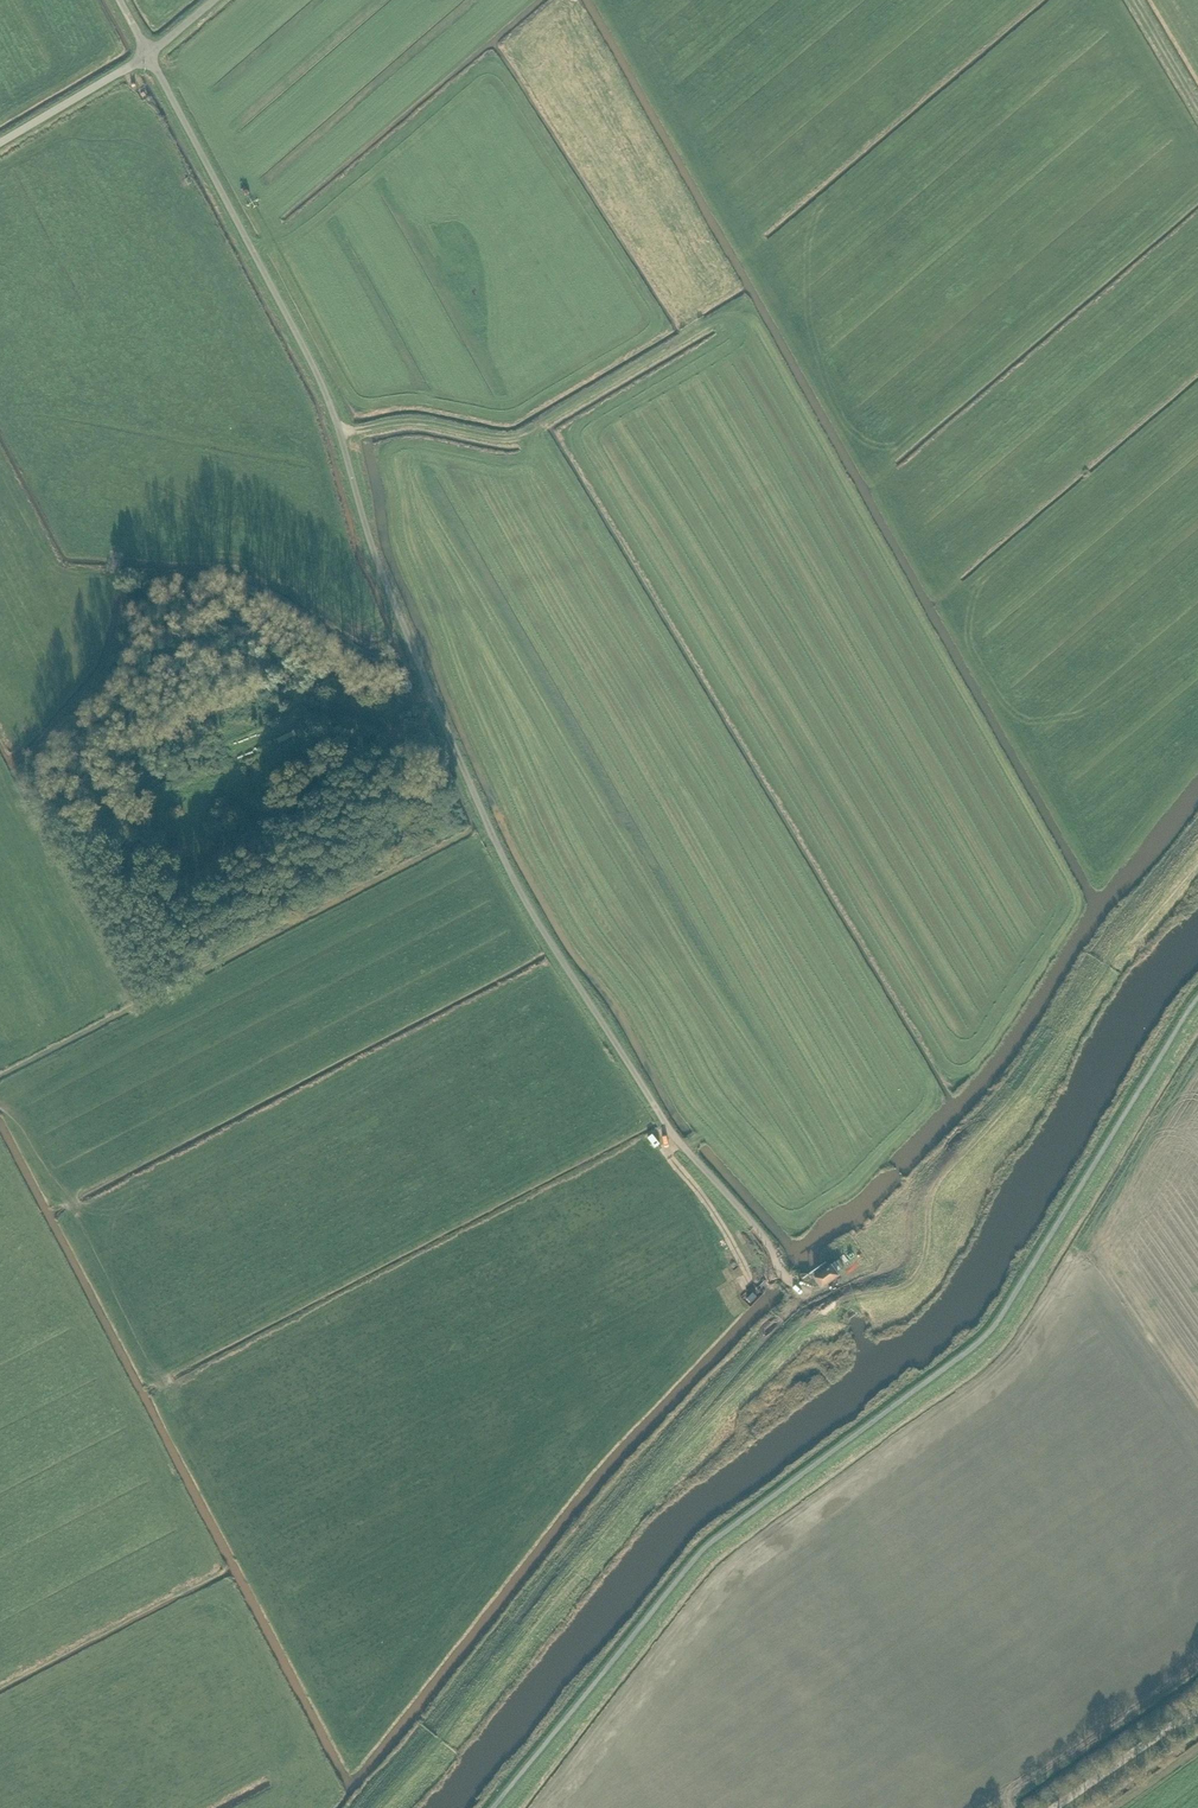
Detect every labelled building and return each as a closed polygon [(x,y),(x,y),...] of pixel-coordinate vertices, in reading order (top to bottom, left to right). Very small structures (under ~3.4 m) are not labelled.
[(896,1255),(887,1243),(872,1254),(880,1266),(896,1255)] [(839,1275),(837,1272),(841,1269),(835,1261),(831,1264),(832,1265),(826,1269),(821,1272),(815,1276),(813,1277),(821,1288),(839,1275)]
